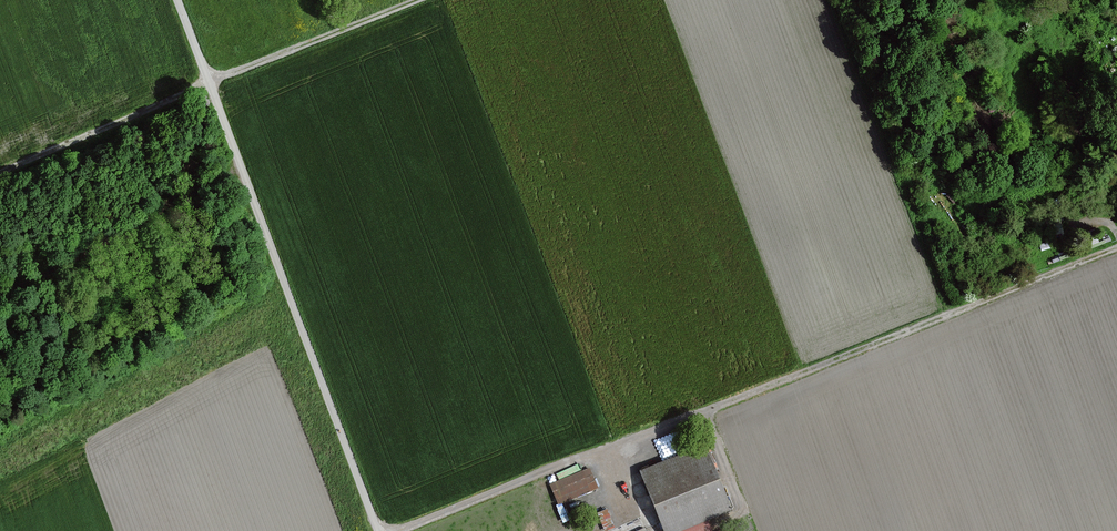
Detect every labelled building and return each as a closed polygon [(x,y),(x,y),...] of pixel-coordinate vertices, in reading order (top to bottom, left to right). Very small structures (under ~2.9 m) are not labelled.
[(643,472),(667,530),(711,530),(707,519),(730,510),(705,448),(643,472)] [(550,479),(557,501),(599,487),(593,466),(550,479)] [(607,520),(606,517),(610,516),(608,507),(599,510),(603,522),(607,520)]
